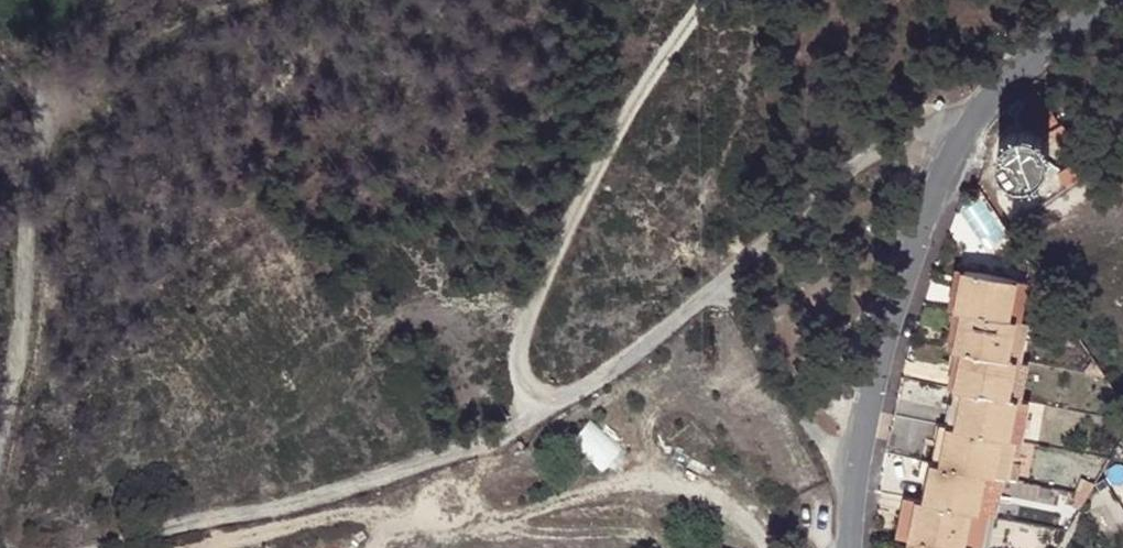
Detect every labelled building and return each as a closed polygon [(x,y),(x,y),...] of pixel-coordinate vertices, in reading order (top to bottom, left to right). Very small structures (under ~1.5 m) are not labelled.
[(1040,88),(1028,95),(1046,125),(1057,118),(1040,88)] [(1063,122),(1051,129),(1063,149),(1075,142),(1063,122)] [(1044,162),(1046,153),(1044,143),(1039,137),(1032,131),(1022,129),(1007,136),(1001,143),(999,153),(1001,161),(1006,169),(1013,174),(1022,176),(1032,174),(1039,169),(1044,162)] [(1083,156),(1060,170),(1068,184),(1092,170),(1083,156)] [(959,310),(967,271),(955,268),(947,308),(959,310)] [(967,271),(959,310),(964,311),(961,329),(955,328),(951,348),(955,348),(965,350),(958,388),(966,391),(959,429),(950,427),(947,449),(938,448),(935,465),(928,464),(925,482),(932,483),(928,503),(917,501),(911,539),(919,540),(917,547),(981,547),(988,515),(977,513),(985,474),(1004,479),(1007,479),(1010,461),(1014,439),(1008,438),(1016,399),(1007,397),(1014,359),(1007,358),(1014,320),(1021,321),(1028,282),(967,271)] [(964,311),(959,310),(947,308),(944,326),(955,328),(961,329),(964,311)] [(1028,322),(1021,321),(1014,320),(1007,358),(1014,359),(1021,360),(1028,322)] [(965,350),(955,348),(948,387),(955,388),(958,388),(965,350)] [(1029,362),(1021,360),(1014,359),(1007,397),(1016,399),(1022,400),(1029,362)] [(958,388),(955,388),(948,426),(950,427),(959,429),(966,391),(958,388)] [(1030,402),(1022,400),(1016,399),(1008,438),(1014,439),(1023,441),(1030,402)] [(577,445),(613,466),(627,443),(591,422),(577,445)] [(950,427),(948,426),(940,425),(936,447),(938,448),(947,449),(950,427)] [(1019,463),(1010,461),(1007,479),(1017,481),(1019,463)] [(997,516),(1004,479),(985,474),(977,513),(988,515),(997,516)] [(911,539),(917,501),(904,498),(897,536),(911,539)] [(911,539),(909,547),(917,547),(919,540),(911,539)]
